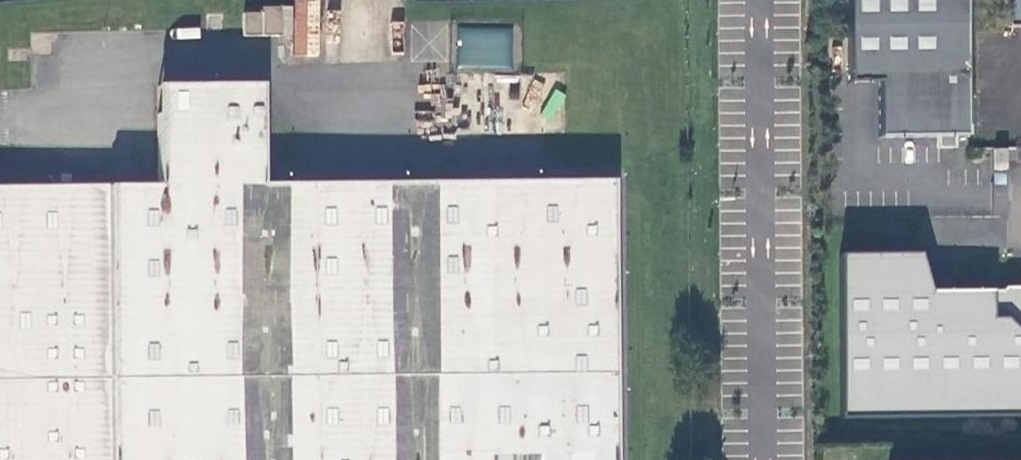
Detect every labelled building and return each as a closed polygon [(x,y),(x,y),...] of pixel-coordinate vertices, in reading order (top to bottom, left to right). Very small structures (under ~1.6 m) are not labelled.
[(854,76),(884,76),(883,133),(970,135),(972,0),(855,0),(854,76)] [(1007,23),(1020,23),(1020,0),(1007,0),(1007,23)] [(243,15),(243,36),(280,36),(280,6),(261,6),(261,14),(243,15)] [(208,11),(207,29),(236,28),(237,10),(208,11)] [(512,28),(457,27),(457,68),(511,69),(512,28)] [(412,41),(411,57),(445,60),(446,44),(412,41)] [(563,73),(483,74),(484,136),(564,134),(563,73)] [(484,136),(483,74),(455,74),(456,136),(484,136)] [(613,181),(264,185),(262,84),(160,85),(161,184),(0,186),(0,459),(616,459),(613,181)] [(1020,418),(1020,288),(1002,288),(999,292),(954,293),(925,293),(922,293),(900,255),(838,256),(841,420),(1020,418)]
